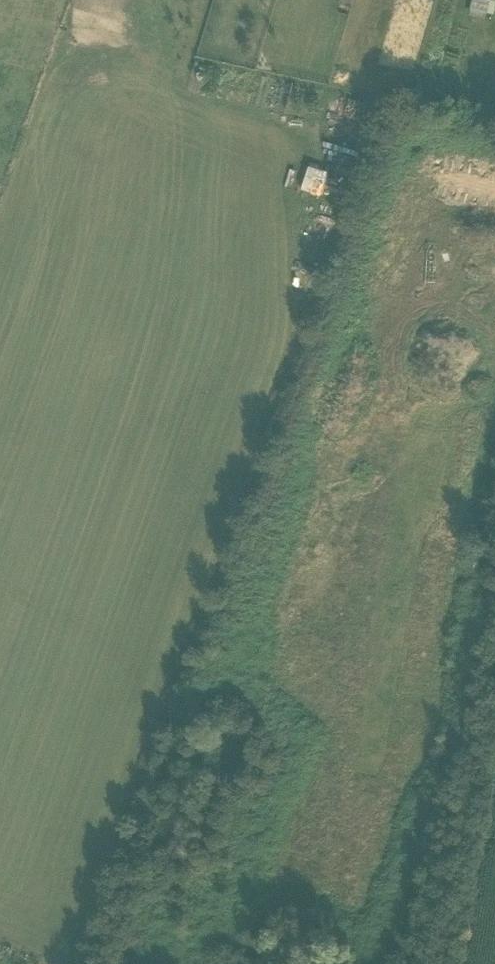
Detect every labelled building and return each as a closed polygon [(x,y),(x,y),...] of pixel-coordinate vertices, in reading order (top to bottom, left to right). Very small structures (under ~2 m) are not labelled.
[(494,5),(494,0),(471,0),(468,12),(492,18),(494,5)]
